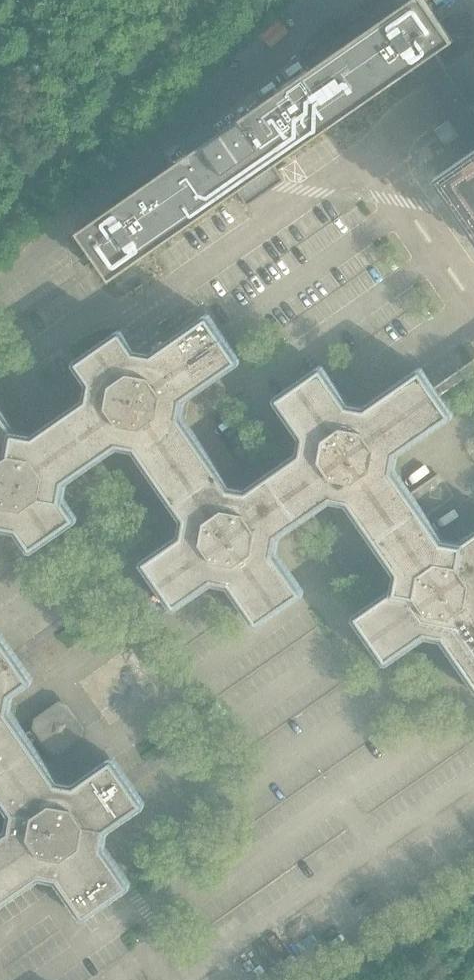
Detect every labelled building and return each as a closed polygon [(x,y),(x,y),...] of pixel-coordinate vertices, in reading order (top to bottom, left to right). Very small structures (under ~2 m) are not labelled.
[(78,231),(112,279),(123,272),(134,264),(414,68),(455,40),(427,0),(411,0),(78,231)] [(435,178),(473,234),(473,151),(435,178)] [(50,421),(83,467),(118,444),(136,448),(186,518),(183,536),(146,561),(146,563),(175,605),(177,605),(213,579),(231,583),(258,621),(260,622),(301,593),(301,591),(274,553),(278,534),(331,497),(349,501),(398,573),(395,590),(357,616),(357,619),(386,660),(387,660),(426,634),(444,637),(473,681),(473,535),(459,545),(442,542),(425,518),(437,510),(429,498),(421,486),(408,495),(391,471),(394,452),(449,415),(449,413),(438,397),(431,388),(420,372),(418,372),(364,409),(347,406),(323,369),(320,369),(278,399),(304,436),(301,454),(247,491),(229,488),(180,417),(183,399),(238,360),(208,317),(182,335),(171,342),(152,355),(135,353),(121,333),(120,333),(78,362),(78,364),(91,382),(88,401),(50,421)] [(431,388),(438,397),(473,372),(473,358),(431,388)]
